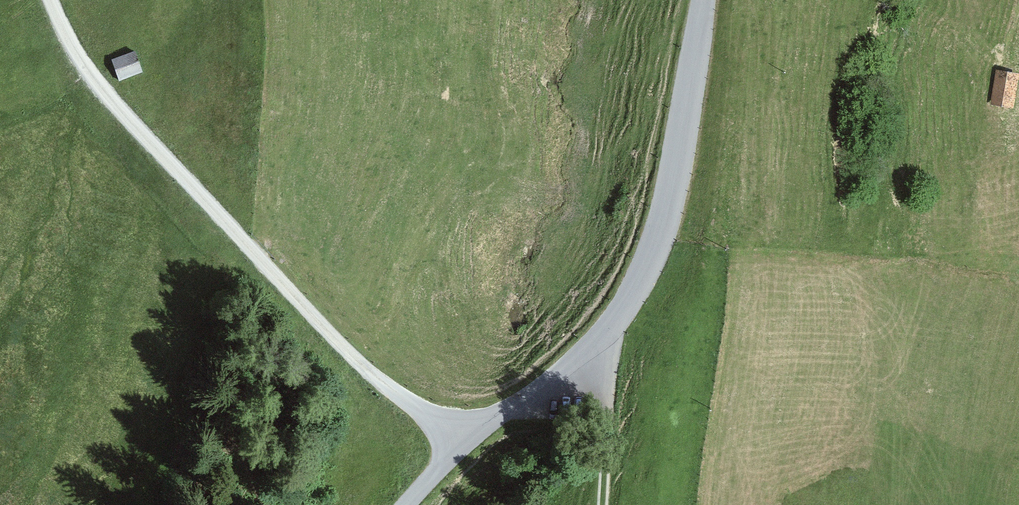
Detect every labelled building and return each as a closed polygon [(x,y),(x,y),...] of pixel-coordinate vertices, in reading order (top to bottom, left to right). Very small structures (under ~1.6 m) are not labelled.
[(139,56),(109,65),(115,86),(145,77),(139,56)] [(1018,74),(993,69),(986,104),(1011,109),(1018,74)]
